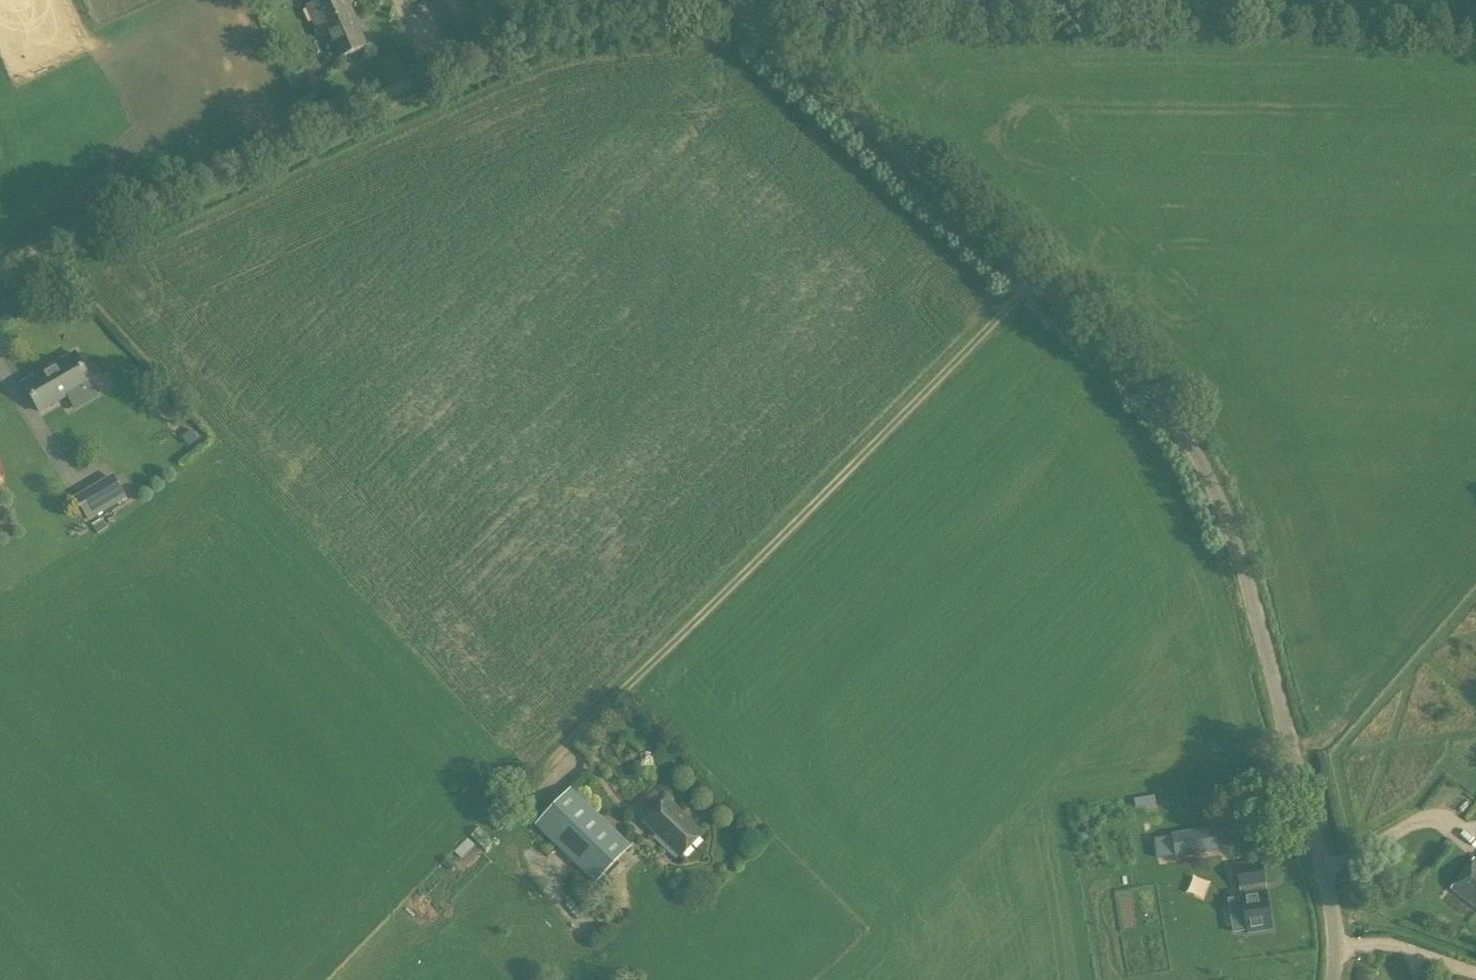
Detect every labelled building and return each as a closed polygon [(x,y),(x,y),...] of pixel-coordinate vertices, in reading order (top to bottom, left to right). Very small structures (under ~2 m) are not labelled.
[(313,4),(307,6),(322,38),(327,35),(339,60),(367,47),(346,0),(312,0),(313,4)] [(39,411),(91,381),(75,353),(23,383),(39,411)] [(113,475),(74,498),(88,521),(126,499),(113,475)] [(631,847),(570,788),(534,826),(595,884),(631,847)] [(1175,799),(1177,811),(1205,808),(1203,796),(1175,799)] [(681,857),(702,835),(666,800),(645,822),(681,857)] [(1176,858),(1217,851),(1213,829),(1156,839),(1159,856),(1175,853),(1176,858)] [(1474,861),(1453,889),(1475,907),(1475,862),(1474,861)] [(1265,891),(1242,895),(1248,934),(1271,931),(1265,891)]
